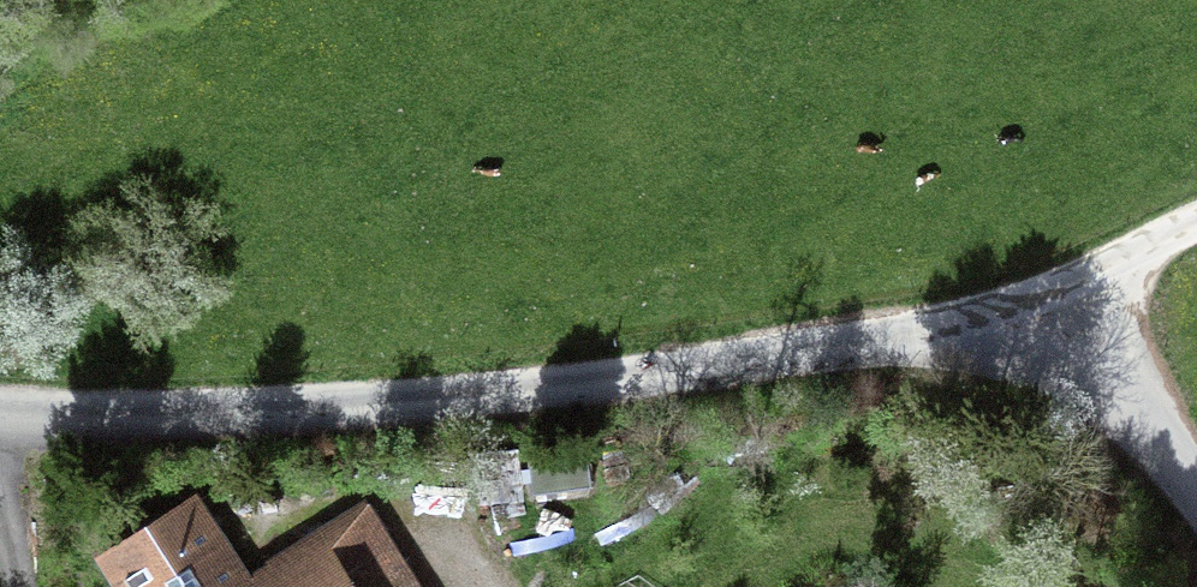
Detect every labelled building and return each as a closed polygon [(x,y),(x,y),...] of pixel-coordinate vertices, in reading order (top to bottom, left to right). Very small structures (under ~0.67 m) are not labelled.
[(194,520),(111,574),(119,586),(237,586),(194,520)] [(365,527),(271,586),(403,586),(365,527)]
